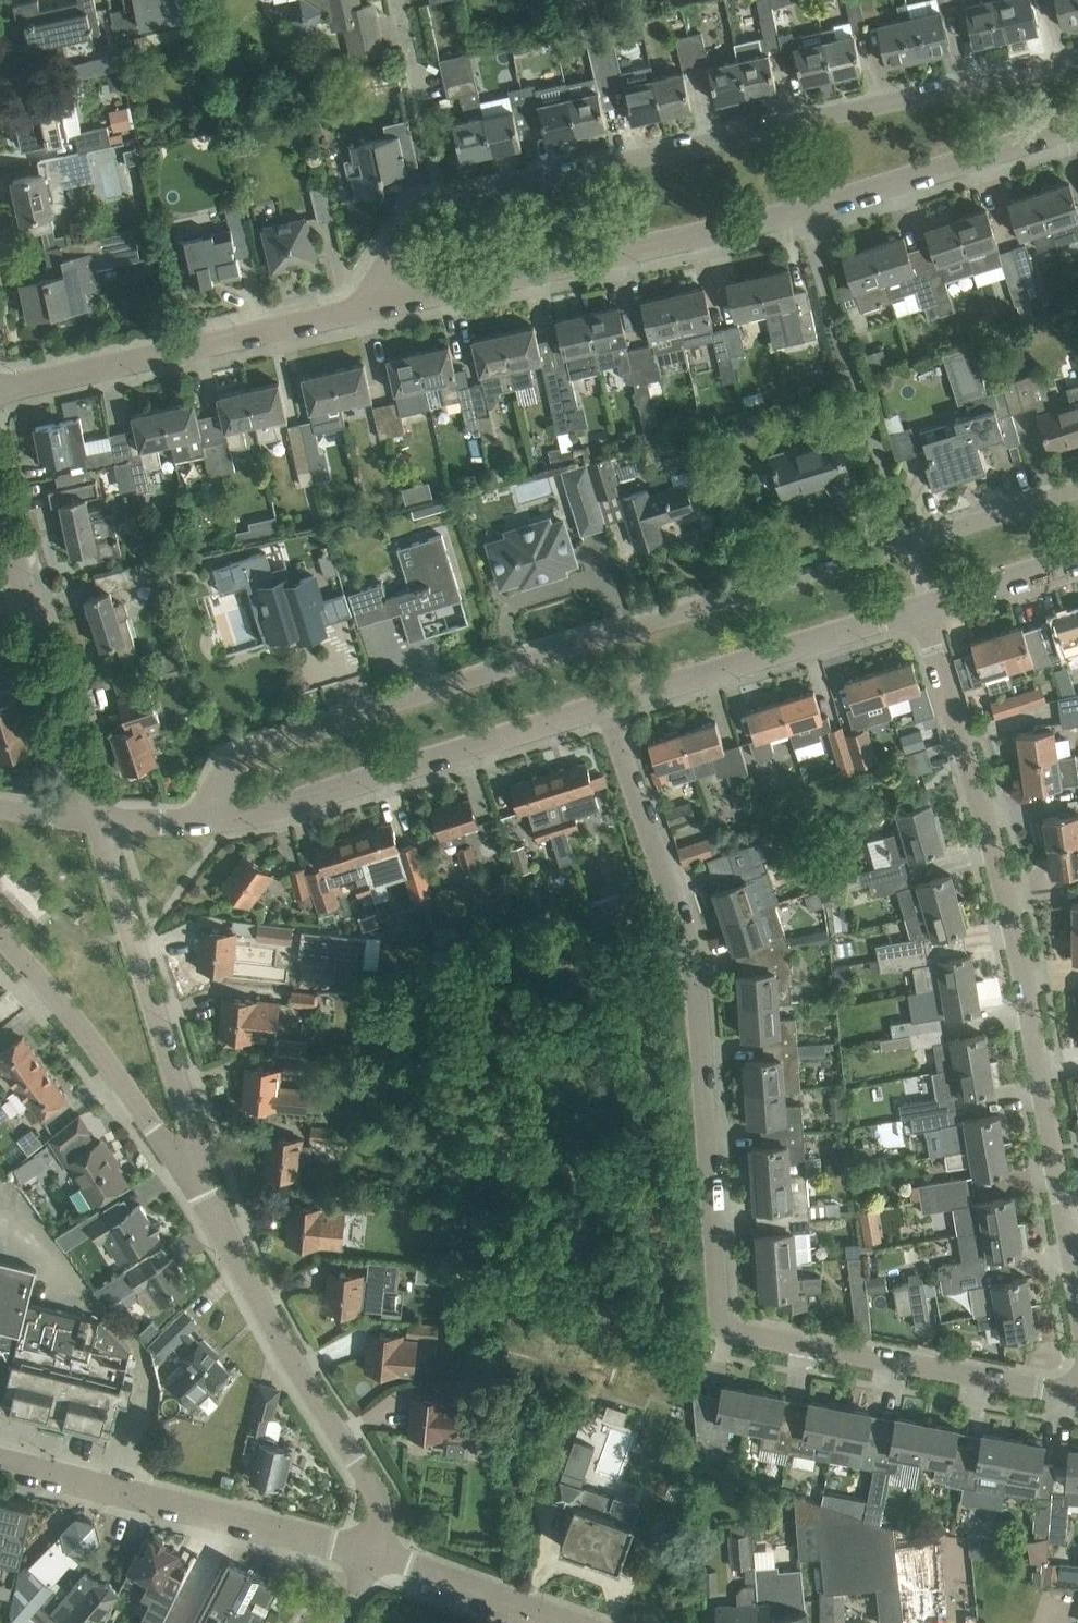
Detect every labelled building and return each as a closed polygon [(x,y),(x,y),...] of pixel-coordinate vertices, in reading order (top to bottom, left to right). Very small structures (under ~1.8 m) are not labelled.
[(20,30),(27,28),(31,47),(101,31),(95,2),(95,0),(79,0),(40,9),(38,0),(32,0),(14,4),(20,30)] [(189,23),(184,0),(126,0),(127,7),(110,10),(115,32),(123,64),(140,61),(137,46),(135,35),(189,23)] [(347,25),(354,58),(383,51),(373,4),(360,6),(358,0),(292,0),(293,4),(286,16),(309,31),(316,20),(332,16),(334,27),(347,25)] [(758,5),(765,36),(768,49),(780,46),(773,17),(770,0),(757,0),(758,5)] [(773,17),(780,46),(794,43),(784,0),(770,0),(773,17)] [(859,0),(847,0),(851,19),(853,29),(865,26),(863,17),(859,0)] [(863,17),(879,15),(876,0),(859,0),(863,17)] [(1004,29),(998,0),(979,0),(966,3),(970,23),(975,44),(1006,37),(1004,29)] [(1031,0),(998,0),(1004,29),(1006,37),(1037,30),(1035,22),(1033,9),(1031,0)] [(1063,25),(1077,21),(1077,0),(1058,0),(1063,25)] [(906,3),(899,5),(901,17),(878,22),(883,43),(887,64),(918,57),(909,15),(906,3)] [(909,15),(918,57),(950,50),(948,41),(945,29),(941,9),(909,15)] [(615,106),(628,103),(621,70),(615,40),(610,20),(596,23),(600,40),(588,43),(591,57),(603,55),(615,106)] [(600,40),(596,23),(583,26),(586,44),(588,43),(600,40)] [(695,65),(709,62),(703,32),(688,35),(695,65)] [(862,69),(854,33),(824,40),(832,76),(862,69)] [(695,65),(688,35),(676,37),(682,67),(695,65)] [(769,52),(764,53),(760,37),(735,43),(739,59),(738,59),(744,87),(746,95),(777,88),(769,52)] [(824,40),(794,47),(798,61),(802,83),(832,76),(824,40)] [(526,41),(514,43),(516,53),(528,50),(526,41)] [(472,65),(469,52),(439,59),(442,72),(472,65)] [(591,57),(595,76),(565,83),(576,133),(606,126),(603,109),(615,106),(603,55),(591,57)] [(109,56),(90,60),(93,74),(112,70),(109,56)] [(746,95),(744,87),(738,59),(709,65),(717,102),(746,95)] [(621,70),(628,103),(632,120),(661,114),(653,78),(650,64),(621,70)] [(475,78),(472,65),(442,72),(445,85),(475,78)] [(397,68),(376,73),(357,77),(360,91),(400,82),(397,68)] [(692,107),(684,71),(653,78),(661,114),(692,107)] [(109,82),(117,88),(124,86),(121,72),(107,75),(109,82)] [(529,75),(520,77),(520,80),(530,125),(543,122),(547,139),(576,133),(565,83),(536,89),(535,83),(531,84),(529,75)] [(461,94),(466,119),(453,122),(462,158),(491,152),(480,102),(481,101),(475,78),(445,85),(448,97),(461,94)] [(511,95),(481,101),(480,102),(491,152),(521,145),(517,128),(530,125),(520,80),(508,83),(511,95)] [(69,135),(76,133),(81,132),(75,103),(71,82),(50,87),(54,106),(15,115),(22,147),(29,145),(43,142),(70,137),(69,135)] [(132,128),(128,109),(109,112),(113,132),(132,128)] [(80,152),(112,144),(110,136),(108,126),(81,132),(76,133),(80,152)] [(122,134),(110,136),(112,144),(124,142),(122,134)] [(351,145),(355,161),(362,160),(364,172),(352,175),(357,196),(385,190),(382,178),(384,178),(383,172),(390,170),(391,174),(406,171),(398,134),(351,145)] [(124,150),(127,164),(141,161),(139,147),(124,150)] [(63,185),(74,183),(80,181),(74,153),(68,154),(60,156),(38,161),(41,174),(14,179),(22,219),(28,218),(32,233),(41,231),(54,228),(51,213),(50,211),(61,208),(67,200),(63,185)] [(1069,183),(1040,192),(1051,225),(1056,242),(1057,244),(1077,237),(1077,210),(1069,183)] [(319,221),(333,218),(326,184),(311,187),(319,221)] [(1040,192),(1010,202),(1022,240),(1036,236),(1040,247),(1056,242),(1051,225),(1040,192)] [(241,201),(225,204),(229,224),(245,220),(241,201)] [(986,209),(957,219),(971,262),(972,262),(988,257),(986,252),(999,248),(986,209)] [(310,241),(306,220),(305,219),(264,228),(269,247),(274,268),(309,260),(305,242),(310,241)] [(927,228),(939,267),(940,267),(942,271),(930,275),(938,302),(950,298),(944,278),(974,268),(972,262),(971,262),(957,219),(927,228)] [(69,243),(63,244),(66,257),(64,258),(67,273),(51,276),(23,282),(30,318),(38,317),(38,319),(50,316),(50,314),(89,305),(85,288),(98,285),(95,272),(94,267),(124,262),(121,250),(139,247),(135,228),(84,239),(69,243)] [(185,269),(191,267),(195,285),(214,281),(213,278),(222,276),(223,279),(242,275),(237,254),(233,234),(231,235),(230,228),(213,233),(214,236),(205,238),(204,234),(179,240),(180,247),(185,269)] [(43,240),(45,248),(63,244),(69,243),(67,234),(56,237),(43,240)] [(904,236),(874,245),(890,294),(891,294),(919,285),(929,315),(940,311),(937,302),(938,302),(930,275),(917,279),(904,236)] [(1025,285),(1038,281),(1026,244),(1013,248),(1025,285)] [(844,255),(846,262),(852,281),(840,285),(856,332),(868,328),(863,311),(893,301),(891,294),(890,294),(874,245),(844,255)] [(1025,285),(1013,248),(999,252),(1011,289),(1025,285)] [(151,253),(146,260),(148,269),(154,273),(165,271),(162,252),(151,253)] [(799,312),(789,268),(758,275),(766,312),(775,347),(806,340),(805,339),(817,336),(811,309),(799,312)] [(766,312),(758,275),(728,282),(732,303),(737,322),(752,319),(751,315),(766,312)] [(713,327),(704,287),(673,294),(685,346),(700,343),(698,330),(713,327)] [(685,346),(673,294),(643,301),(652,341),(665,338),(668,350),(685,346)] [(637,400),(635,403),(644,408),(648,404),(653,403),(652,396),(649,381),(648,381),(641,347),(628,350),(628,346),(619,306),(588,313),(596,347),(601,369),(620,365),(621,371),(623,371),(625,378),(631,383),(635,382),(637,391),(634,393),(637,400)] [(588,313),(558,320),(567,360),(581,357),(580,351),(596,347),(588,313)] [(543,365),(534,325),(503,332),(516,388),(534,384),(531,367),(543,365)] [(733,355),(746,353),(740,326),(727,329),(733,355)] [(719,358),(718,358),(721,371),(736,368),(733,355),(727,329),(713,331),(719,358)] [(473,338),(474,346),(482,382),(470,385),(477,416),(491,413),(489,406),(493,405),(500,395),(499,391),(516,388),(503,332),(473,338)] [(461,399),(470,438),(482,435),(477,416),(470,385),(459,388),(449,344),(418,351),(426,386),(442,382),(447,402),(461,399)] [(662,378),(655,344),(641,347),(648,381),(649,381),(662,378)] [(969,415),(954,419),(958,432),(924,442),(925,444),(931,465),(927,467),(931,481),(963,472),(962,469),(969,467),(971,474),(986,469),(978,442),(1004,435),(998,417),(1011,413),(1002,385),(992,389),(993,392),(988,394),(972,345),(943,354),(958,403),(965,401),(969,415)] [(426,386),(418,351),(388,357),(397,397),(412,394),(411,389),(426,386)] [(364,362),(333,369),(335,376),(341,404),(358,401),(359,406),(373,403),(369,384),(364,362)] [(577,407),(572,385),(567,363),(555,366),(565,409),(577,407)] [(544,369),(548,390),(558,433),(570,430),(565,409),(555,366),(544,369)] [(333,369),(303,376),(304,383),(307,397),(312,417),(313,420),(315,431),(346,424),(341,404),(335,376),(333,369)] [(1027,375),(1002,383),(1003,385),(1002,385),(1011,413),(1037,405),(1027,375)] [(279,382),(249,388),(250,395),(257,424),(260,441),(277,437),(275,425),(288,422),(284,403),(279,382)] [(1071,401),(1046,409),(1038,411),(1050,449),(1077,441),(1077,385),(1067,388),(1071,401)] [(228,441),(216,443),(223,473),(234,470),(230,450),(246,447),(242,427),(257,424),(250,395),(249,388),(218,395),(219,402),(221,412),(228,441)] [(65,417),(97,416),(96,397),(65,398),(65,417)] [(194,400),(164,407),(165,414),(172,442),(176,460),(188,457),(205,454),(210,476),(223,473),(216,443),(204,446),(198,417),(194,400)] [(392,435),(406,432),(399,401),(385,404),(392,435)] [(392,435),(385,404),(374,407),(380,438),(392,435)] [(123,431),(109,434),(112,449),(114,463),(130,459),(133,471),(132,471),(137,492),(149,489),(145,468),(160,464),(157,446),(172,442),(165,414),(164,407),(133,414),(134,421),(136,428),(142,456),(136,458),(135,454),(129,455),(123,431)] [(701,415),(686,418),(688,428),(703,423),(701,415)] [(40,445),(33,447),(36,461),(43,459),(44,463),(50,462),(65,459),(70,458),(71,465),(84,463),(85,469),(114,463),(112,449),(109,434),(92,438),(85,440),(80,417),(65,420),(36,427),(40,445)] [(313,420),(300,423),(307,454),(314,482),(332,478),(326,450),(319,452),(315,431),(313,420)] [(300,423),(287,426),(301,486),(314,483),(314,482),(307,454),(300,423)] [(658,426),(644,429),(647,441),(661,438),(658,426)] [(919,452),(911,426),(888,433),(896,460),(919,452)] [(864,502),(845,477),(848,476),(836,437),(773,457),(786,496),(826,483),(848,514),(864,502)] [(588,461),(599,497),(618,491),(607,456),(588,461)] [(608,526),(587,461),(561,470),(581,535),(608,526)] [(685,484),(700,480),(696,466),(671,474),(675,487),(648,496),(646,489),(622,496),(622,497),(628,515),(635,540),(631,541),(632,542),(646,538),(647,542),(659,538),(660,541),(662,541),(656,521),(693,509),(686,488),(685,484)] [(502,469),(490,471),(492,482),(504,480),(502,469)] [(96,480),(49,490),(52,505),(61,503),(72,554),(96,549),(98,559),(119,554),(112,513),(103,515),(102,507),(90,510),(87,497),(98,494),(96,480)] [(445,500),(416,509),(419,516),(447,507),(445,500)] [(251,529),(237,532),(239,541),(279,533),(275,517),(249,522),(251,529)] [(524,582),(563,570),(562,566),(575,562),(563,520),(549,524),(548,520),(509,532),(510,536),(489,543),(502,585),(523,578),(524,582)] [(460,592),(456,577),(442,534),(412,543),(418,561),(406,565),(413,586),(397,591),(397,592),(387,595),(382,582),(361,588),(371,621),(392,614),(392,612),(400,609),(410,640),(426,635),(418,611),(462,598),(460,592)] [(266,551),(214,567),(216,576),(221,591),(242,585),(243,590),(249,588),(266,643),(266,645),(275,642),(276,645),(297,638),(296,635),(303,633),(303,634),(322,628),(321,627),(324,626),(316,600),(312,601),(305,578),(293,582),(287,564),(271,569),(266,551)] [(332,552),(319,556),(325,577),(338,573),(332,552)] [(86,597),(102,647),(116,642),(121,657),(137,652),(126,617),(127,613),(125,604),(120,602),(115,604),(111,589),(86,597)] [(1077,660),(1077,609),(1055,616),(1056,620),(1039,625),(1051,662),(1066,658),(1068,663),(1077,660)] [(1024,630),(1022,626),(997,633),(1008,670),(1032,663),(1033,668),(1051,662),(1039,625),(1024,630)] [(971,641),(975,652),(964,655),(973,686),(985,683),(984,677),(1008,670),(997,633),(971,641)] [(921,687),(913,660),(878,670),(887,697),(908,691),(918,720),(935,715),(926,685),(921,687)] [(118,697),(122,709),(153,699),(149,686),(136,691),(129,669),(112,675),(119,697),(118,697)] [(887,697),(878,670),(845,681),(854,708),(849,709),(854,726),(893,714),(887,697)] [(1074,680),(1058,684),(1062,698),(1077,693),(1074,680)] [(826,729),(831,727),(827,716),(823,718),(814,690),(780,701),(782,708),(789,728),(794,746),(821,738),(819,732),(827,730),(826,729)] [(1020,709),(1033,705),(1030,693),(1016,697),(1020,709)] [(1062,698),(1058,699),(1062,726),(1077,724),(1077,693),(1062,698)] [(1014,698),(1013,695),(992,701),(997,716),(1020,709),(1016,697),(1014,698)] [(153,699),(122,709),(129,730),(112,735),(124,772),(156,762),(145,727),(161,722),(153,699)] [(31,750),(15,700),(0,705),(0,759),(31,750)] [(747,711),(749,718),(755,738),(750,740),(754,752),(756,756),(762,759),(770,757),(773,751),(769,734),(789,728),(782,708),(780,701),(747,711)] [(716,721),(681,731),(690,759),(711,753),(716,769),(718,776),(727,773),(730,782),(750,776),(740,743),(724,748),(716,721)] [(1056,740),(1055,737),(1054,727),(1052,728),(1051,723),(1036,726),(1034,729),(1034,730),(1017,733),(1018,736),(1013,736),(1016,750),(1020,749),(1022,762),(1070,754),(1068,741),(1065,739),(1056,740)] [(841,724),(831,727),(826,729),(827,730),(841,776),(856,771),(855,767),(845,735),(841,724)] [(900,735),(906,751),(926,744),(921,728),(900,735)] [(668,736),(649,741),(651,749),(657,768),(651,771),(652,771),(656,782),(668,778),(671,777),(673,783),(696,776),(690,759),(681,731),(679,732),(678,729),(667,733),(668,736)] [(859,731),(845,735),(855,767),(873,761),(867,742),(863,743),(859,731)] [(926,747),(905,754),(904,754),(911,776),(933,769),(926,747)] [(1022,762),(1026,790),(1034,789),(1047,787),(1077,782),(1077,773),(1075,754),(1070,754),(1022,762)] [(557,800),(566,831),(579,827),(575,817),(600,809),(593,789),(594,788),(586,761),(548,773),(550,780),(557,800)] [(566,831),(557,800),(550,780),(548,773),(511,785),(513,792),(518,805),(520,812),(521,811),(528,809),(533,825),(538,840),(551,836),(560,864),(575,860),(566,831)] [(756,798),(770,794),(766,777),(751,781),(756,798)] [(432,809),(434,816),(439,830),(441,837),(463,830),(478,825),(476,818),(470,798),(432,809)] [(690,802),(687,803),(666,809),(670,824),(691,817),(705,813),(701,799),(690,803),(690,802)] [(892,863),(841,876),(845,890),(875,882),(875,883),(908,873),(904,859),(944,848),(931,802),(910,808),(895,812),(899,825),(893,827),(895,832),(883,836),(892,863)] [(1043,818),(1048,846),(1077,842),(1077,813),(1043,818)] [(391,822),(354,834),(356,841),(362,862),(365,873),(367,879),(372,893),(373,896),(387,892),(381,875),(409,866),(419,896),(433,892),(418,844),(400,850),(398,843),(391,822)] [(323,866),(306,872),(307,878),(318,910),(339,903),(333,883),(356,876),(358,882),(367,879),(365,873),(362,862),(356,841),(354,834),(316,846),(319,853),(323,866)] [(709,837),(699,841),(678,847),(684,864),(704,857),(714,854),(709,837)] [(715,892),(712,893),(717,908),(720,907),(724,920),(775,903),(770,888),(755,842),(728,851),(734,870),(721,874),(725,887),(714,891),(715,892)] [(1048,846),(1052,875),(1077,871),(1077,842),(1048,846)] [(473,845),(457,849),(463,867),(478,863),(473,845)] [(517,873),(531,870),(523,845),(510,849),(517,873)] [(272,873),(245,854),(222,885),(249,905),(272,873)] [(305,868),(288,871),(294,899),(311,895),(307,878),(306,872),(305,868)] [(908,873),(875,883),(879,895),(896,890),(903,917),(959,901),(951,874),(911,885),(908,873)] [(358,882),(355,883),(360,897),(362,896),(364,903),(374,900),(373,896),(372,893),(367,879),(358,882)] [(903,917),(909,938),(876,945),(878,959),(934,949),(932,937),(966,928),(959,901),(903,917)] [(605,903),(592,907),(598,929),(612,925),(605,903)] [(734,949),(743,946),(753,943),(758,956),(758,957),(791,951),(791,950),(791,949),(787,938),(780,919),(775,903),(724,920),(728,932),(725,933),(730,949),(733,947),(734,949)] [(828,905),(831,932),(848,930),(845,903),(828,905)] [(378,925),(374,912),(360,917),(364,929),(378,925)] [(293,925),(258,921),(256,938),(291,942),(293,925)] [(435,931),(439,945),(450,942),(445,927),(435,931)] [(236,931),(202,928),(198,967),(232,971),(236,931)] [(302,930),(299,956),(365,963),(368,937),(302,930)] [(827,930),(815,932),(818,945),(829,943),(827,930)] [(794,937),(787,938),(791,949),(791,950),(791,951),(797,950),(794,937)] [(878,959),(879,971),(914,966),(918,992),(976,981),(971,953),(950,956),(935,959),(934,949),(878,959)] [(739,975),(736,975),(737,991),(740,991),(741,1004),(778,1002),(791,1001),(790,984),(794,984),(791,951),(758,957),(759,972),(739,973),(739,975)] [(877,960),(870,962),(871,971),(879,970),(877,960)] [(976,981),(918,992),(921,1006),(942,1002),(945,1014),(981,1008),(976,981)] [(291,1003),(314,1005),(315,992),(293,990),(291,1003)] [(224,1036),(226,1036),(225,1042),(242,1044),(243,1038),(254,1039),(254,1037),(276,1039),(280,1002),(246,999),(224,997),(220,1036),(224,1036)] [(741,1004),(743,1035),(763,1033),(764,1046),(798,1044),(796,1017),(779,1018),(778,1002),(741,1004)] [(885,1024),(885,1028),(878,1029),(880,1038),(942,1029),(940,1015),(885,1024)] [(882,1048),(911,1044),(912,1047),(933,1044),(937,1070),(938,1071),(990,1062),(985,1034),(944,1041),(942,1029),(880,1038),(882,1048)] [(0,1052),(0,1072),(5,1068),(18,1086),(44,1066),(22,1036),(0,1052)] [(278,1036),(276,1053),(306,1056),(308,1039),(278,1036)] [(798,1044),(764,1046),(765,1058),(745,1060),(747,1090),(755,1090),(784,1088),(783,1071),(800,1070),(799,1059),(827,1057),(826,1042),(798,1044)] [(314,1074),(315,1057),(285,1054),(283,1071),(314,1074)] [(932,1072),(936,1098),(908,1103),(910,1117),(956,1109),(954,1096),(995,1089),(990,1062),(938,1071),(937,1070),(932,1072)] [(280,1069),(268,1068),(247,1065),(243,1104),(246,1105),(246,1113),(265,1115),(266,1107),(308,1111),(310,1087),(279,1084),(280,1069)] [(18,1086),(32,1105),(25,1110),(33,1122),(67,1097),(44,1066),(18,1086)] [(747,1090),(749,1121),(761,1120),(762,1132),(803,1129),(802,1104),(785,1105),(784,1088),(755,1090),(747,1090)] [(832,1119),(846,1118),(844,1094),(830,1095),(832,1119)] [(9,1113),(1,1101),(0,1102),(0,1119),(9,1113)] [(910,1117),(913,1130),(938,1125),(943,1153),(1004,1143),(999,1114),(978,1118),(958,1122),(956,1109),(910,1117)] [(311,1140),(338,1143),(340,1128),(312,1125),(311,1140)] [(40,1139),(32,1128),(17,1139),(25,1150),(40,1139)] [(803,1129),(762,1132),(762,1146),(751,1146),(753,1177),(806,1173),(803,1129)] [(86,1131),(55,1149),(67,1169),(70,1168),(74,1165),(86,1184),(82,1187),(76,1192),(75,1195),(75,1198),(75,1200),(82,1210),(108,1193),(127,1182),(101,1140),(94,1144),(87,1132),(86,1131)] [(302,1138),(269,1134),(265,1174),(298,1177),(300,1161),(311,1162),(312,1144),(302,1143),(302,1138)] [(1004,1143),(943,1153),(945,1168),(973,1163),(975,1176),(1009,1170),(1004,1143)] [(35,1152),(36,1154),(42,1164),(46,1161),(53,1157),(46,1145),(35,1152)] [(751,1191),(752,1206),(755,1206),(755,1208),(775,1206),(776,1219),(809,1217),(806,1173),(753,1177),(754,1191),(751,1191)] [(919,1198),(919,1199),(970,1191),(968,1177),(946,1181),(917,1185),(919,1198)] [(970,1191),(919,1199),(921,1212),(951,1207),(956,1235),(1007,1226),(1018,1224),(1013,1195),(1002,1197),(972,1203),(970,1191)] [(351,1211),(376,1213),(377,1200),(352,1198),(351,1211)] [(101,1212),(87,1221),(99,1241),(105,1237),(110,1245),(114,1243),(124,1258),(135,1251),(160,1235),(158,1232),(159,1232),(161,1222),(151,1220),(141,1204),(133,1208),(127,1212),(119,1201),(101,1212)] [(287,1242),(320,1245),(320,1244),(342,1247),(346,1209),(324,1207),(324,1206),(290,1203),(287,1242)] [(878,1221),(876,1208),(860,1211),(862,1223),(878,1221)] [(809,1217),(776,1219),(777,1232),(757,1233),(759,1264),(795,1261),(818,1259),(816,1230),(810,1231),(809,1217)] [(961,1261),(981,1258),(1008,1253),(1022,1251),(1018,1224),(1007,1226),(956,1235),(958,1249),(961,1261)] [(139,1290),(140,1291),(150,1285),(162,1304),(163,1303),(167,1301),(186,1289),(188,1280),(173,1256),(167,1260),(157,1266),(150,1254),(131,1265),(126,1269),(94,1289),(108,1304),(137,1287),(139,1290)] [(128,1402),(133,1382),(123,1380),(131,1349),(101,1319),(99,1319),(82,1315),(83,1315),(29,1301),(38,1266),(0,1256),(0,1391),(5,1392),(2,1405),(11,1407),(10,1409),(101,1431),(101,1429),(110,1431),(118,1400),(128,1402)] [(867,1291),(866,1276),(864,1257),(849,1259),(852,1295),(854,1316),(870,1314),(867,1293),(867,1291)] [(954,1277),(984,1272),(981,1258),(961,1261),(937,1265),(939,1279),(954,1277)] [(330,1270),(326,1309),(359,1312),(360,1308),(364,1309),(382,1310),(385,1288),(398,1289),(400,1264),(369,1261),(367,1277),(363,1276),(363,1273),(330,1270)] [(780,1307),(806,1305),(805,1291),(822,1290),(821,1275),(796,1277),(795,1261),(759,1264),(761,1294),(779,1293),(780,1307)] [(416,1281),(442,1284),(444,1268),(417,1265),(416,1281)] [(888,1288),(885,1272),(866,1276),(867,1291),(888,1288)] [(977,1314),(978,1315),(1021,1307),(1032,1305),(1026,1276),(1016,1278),(1013,1279),(985,1284),(984,1272),(954,1277),(956,1290),(969,1288),(974,1314),(977,1314)] [(909,1284),(899,1286),(902,1304),(912,1302),(913,1305),(916,1327),(931,1325),(928,1303),(924,1281),(909,1284)] [(1021,1307),(978,1315),(980,1327),(985,1326),(999,1324),(1002,1338),(1036,1332),(1032,1305),(1021,1307)] [(168,1324),(162,1330),(149,1343),(147,1345),(151,1349),(152,1350),(154,1363),(164,1354),(173,1345),(184,1357),(186,1359),(166,1378),(191,1404),(211,1385),(212,1386),(212,1385),(219,1386),(227,1378),(227,1371),(228,1370),(210,1352),(213,1349),(204,1338),(200,1342),(189,1330),(197,1322),(184,1309),(168,1324)] [(149,1343),(162,1330),(152,1321),(139,1333),(149,1343)] [(436,1338),(437,1324),(407,1321),(406,1335),(436,1338)] [(414,1374),(418,1337),(403,1335),(403,1334),(369,1330),(365,1369),(399,1373),(414,1374)] [(456,1399),(456,1404),(448,1404),(449,1399),(413,1395),(409,1434),(412,1434),(414,1438),(427,1440),(430,1436),(442,1438),(443,1433),(469,1436),(473,1401),(486,1402),(488,1383),(455,1380),(453,1399),(456,1399)] [(258,1390),(244,1449),(257,1452),(251,1477),(266,1480),(265,1485),(277,1488),(278,1483),(283,1484),(284,1477),(292,1445),(276,1442),(274,1441),(263,1439),(268,1417),(273,1419),(278,1396),(279,1392),(275,1386),(269,1385),(260,1383),(258,1390)] [(753,1397),(754,1390),(724,1385),(722,1392),(722,1395),(693,1389),(697,1434),(700,1434),(729,1440),(732,1424),(748,1427),(753,1397)] [(781,1415),(784,1396),(754,1390),(753,1397),(748,1427),(764,1429),(761,1446),(788,1452),(794,1418),(781,1415)] [(810,1401),(809,1407),(807,1420),(794,1418),(788,1452),(831,1459),(834,1443),(840,1413),(841,1406),(810,1401)] [(607,1403),(603,1416),(623,1423),(628,1409),(607,1403)] [(848,1463),(874,1468),(881,1434),(867,1431),(871,1412),(841,1406),(840,1413),(834,1443),(831,1459),(848,1463)] [(881,1434),(874,1468),(867,1500),(867,1504),(883,1507),(890,1471),(902,1473),(905,1457),(921,1459),(926,1429),(927,1422),(897,1416),(895,1424),(893,1436),(881,1434)] [(954,1448),(958,1428),(927,1422),(926,1429),(921,1459),(937,1462),(934,1478),(946,1480),(946,1482),(962,1484),(967,1450),(954,1448)] [(1005,1492),(1014,1438),(983,1433),(982,1440),(980,1452),(967,1450),(962,1484),(1005,1492)] [(1014,1438),(1005,1492),(1036,1497),(1034,1520),(1033,1531),(1035,1531),(1035,1538),(1027,1540),(1029,1561),(1038,1561),(1048,1562),(1049,1540),(1055,1464),(1041,1463),(1044,1443),(1042,1443),(1042,1439),(1028,1437),(1027,1440),(1014,1438)] [(595,1446),(575,1439),(561,1478),(560,1477),(554,1496),(575,1504),(560,1544),(619,1566),(635,1523),(633,1522),(639,1505),(581,1484),(595,1446)] [(1069,1454),(1068,1465),(1055,1464),(1049,1540),(1065,1541),(1068,1503),(1077,1503),(1077,1447),(1069,1446),(1069,1454)] [(727,1456),(725,1463),(709,1459),(707,1468),(737,1476),(741,1459),(727,1456)] [(235,1477),(228,1474),(221,1478),(219,1485),(231,1489),(235,1477)] [(20,1557),(34,1503),(34,1502),(0,1494),(0,1553),(20,1557)] [(822,1590),(900,1586),(895,1547),(893,1530),(880,1525),(864,1519),(852,1516),(794,1495),(800,1557),(820,1556),(822,1590)] [(856,1498),(852,1516),(864,1519),(867,1504),(867,1500),(856,1498)] [(867,1504),(864,1519),(880,1525),(883,1507),(867,1504)] [(11,1608),(14,1622),(56,1622),(48,1616),(65,1597),(52,1586),(57,1580),(71,1564),(74,1565),(84,1556),(99,1540),(95,1523),(76,1518),(73,1522),(63,1531),(67,1537),(61,1535),(47,1549),(51,1557),(48,1560),(40,1556),(31,1566),(27,1563),(26,1565),(18,1574),(19,1575),(11,1608)] [(995,1536),(968,1531),(969,1552),(992,1561),(995,1536)] [(733,1566),(755,1564),(754,1550),(753,1533),(731,1535),(733,1566)] [(142,1591),(142,1592),(151,1596),(138,1622),(139,1622),(160,1622),(182,1579),(166,1571),(173,1556),(175,1557),(179,1550),(166,1544),(164,1539),(159,1536),(154,1538),(152,1537),(151,1539),(145,1536),(123,1581),(142,1591)] [(900,1590),(931,1586),(926,1543),(895,1547),(900,1586),(900,1590)] [(214,1585),(224,1566),(196,1552),(182,1579),(160,1622),(196,1622),(214,1585)] [(228,1559),(224,1566),(214,1585),(196,1622),(249,1622),(256,1611),(263,1614),(279,1584),(229,1558),(229,1559),(228,1559)] [(1032,1569),(1032,1582),(1046,1582),(1048,1562),(1038,1561),(1037,1570),(1032,1569)] [(1046,1582),(1046,1584),(1056,1584),(1058,1563),(1048,1562),(1046,1582)] [(802,1569),(779,1571),(779,1565),(755,1567),(756,1583),(758,1600),(769,1599),(771,1622),(807,1622),(802,1569)] [(717,1594),(717,1570),(703,1570),(703,1594),(717,1594)] [(72,1589),(65,1597),(48,1616),(56,1622),(91,1622),(119,1590),(112,1584),(95,1580),(85,1572),(72,1589)] [(756,1583),(747,1584),(744,1584),(736,1593),(737,1606),(720,1605),(720,1621),(720,1622),(757,1622),(757,1621),(757,1606),(758,1600),(756,1583)] [(821,1622),(873,1622),(872,1622),(846,1622),(846,1607),(821,1607),(821,1622)]
